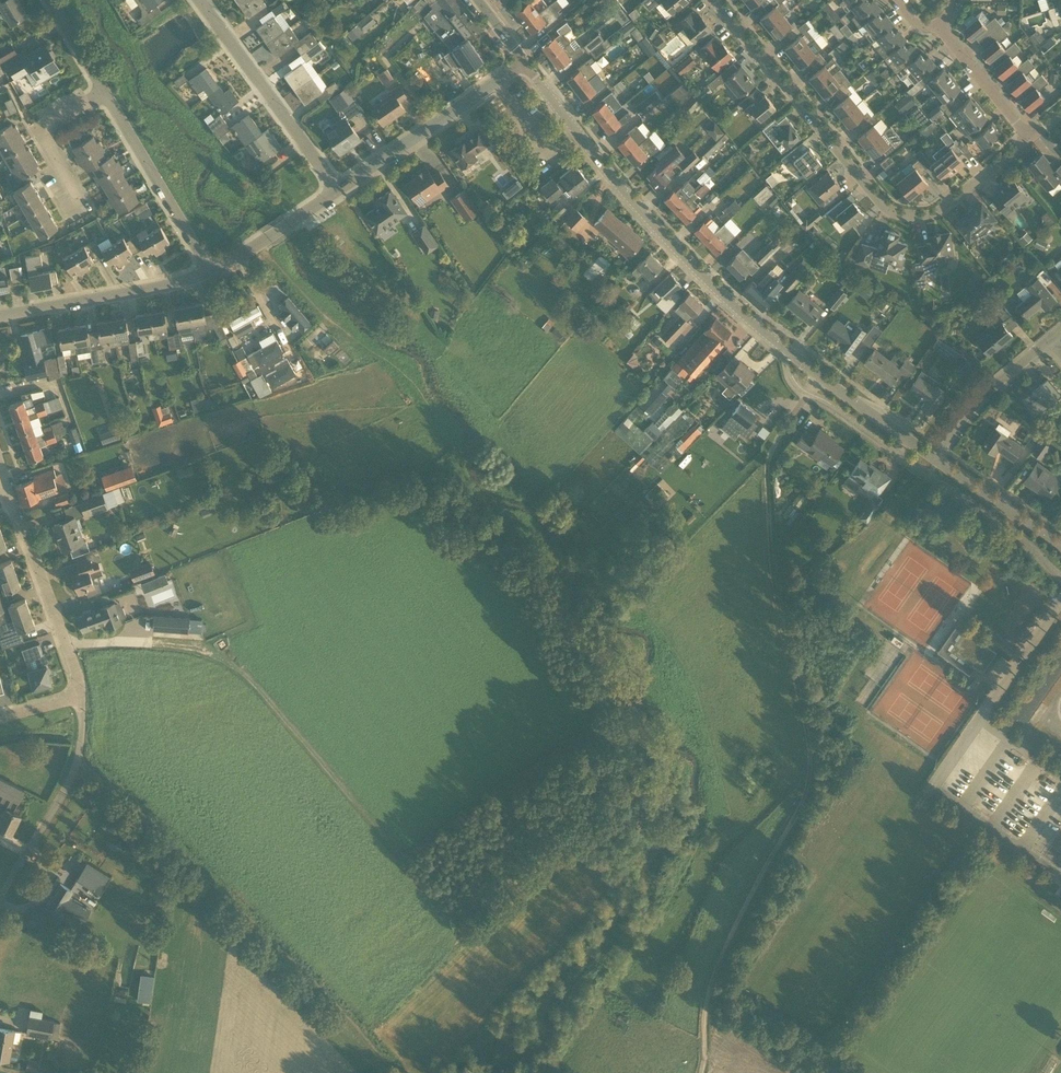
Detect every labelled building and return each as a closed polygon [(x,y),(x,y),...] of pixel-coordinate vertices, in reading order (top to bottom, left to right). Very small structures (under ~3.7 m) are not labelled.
[(1,7),(11,24),(27,14),(22,6),(21,6),(18,1),(19,1),(19,0),(0,0),(0,7),(1,7)] [(162,0),(136,0),(142,8),(144,6),(147,10),(162,0)] [(266,5),(263,0),(244,0),(238,4),(249,18),(266,5)] [(269,5),(272,9),(282,2),(280,0),(275,0),(269,5)] [(482,27),(473,15),(461,0),(419,0),(414,6),(424,15),(451,49),(468,38),(482,27)] [(532,4),(538,0),(526,0),(527,2),(515,11),(524,22),(530,17),(532,19),(539,13),(532,4)] [(557,17),(556,16),(560,13),(558,10),(563,6),(558,0),(555,0),(539,13),(532,19),(530,17),(524,22),(532,32),(543,23),(546,26),(557,17)] [(583,3),(581,0),(574,0),(562,10),(566,16),(583,3)] [(688,0),(652,0),(655,4),(667,18),(672,13),(688,0)] [(783,14),(790,9),(782,0),(771,0),(764,6),(768,11),(760,18),(768,27),(783,14)] [(839,3),(847,12),(852,8),(862,0),(842,0),(839,3)] [(868,0),(862,0),(852,8),(856,14),(851,18),(859,27),(864,23),(878,12),(881,9),(874,0),(872,0),(870,2),(868,0)] [(276,15),(288,7),(284,1),(272,9),(276,15)] [(1051,8),(1048,9),(1054,24),(1056,25),(1060,24),(1060,4),(1051,8)] [(620,24),(628,18),(618,5),(610,11),(620,24)] [(307,21),(318,11),(313,6),(303,15),(307,21)] [(829,13),(835,21),(840,17),(834,9),(829,13)] [(700,20),(693,11),(680,22),(684,27),(684,28),(696,42),(712,29),(700,15),(699,15),(702,18),(700,20)] [(995,17),(990,21),(982,11),(975,17),(977,19),(968,26),(964,30),(965,31),(964,32),(968,37),(969,36),(970,38),(974,35),(981,43),(1002,25),(997,19),(995,17)] [(142,25),(151,18),(147,12),(138,19),(142,25)] [(882,17),(878,12),(864,23),(869,29),(864,33),(871,43),(876,39),(890,27),(894,24),(886,14),(882,17)] [(365,30),(376,21),(370,14),(359,23),(365,30)] [(791,24),(783,14),(768,27),(775,37),(783,30),(788,36),(799,27),(794,21),(791,24)] [(266,43),(284,30),(274,16),(256,29),(266,43)] [(631,21),(621,29),(625,35),(636,27),(631,21)] [(792,57),(808,44),(814,40),(806,30),(810,27),(805,21),(799,27),(788,36),(792,41),(784,48),(792,57)] [(358,36),(364,31),(357,24),(352,28),(358,36)] [(1006,49),(999,41),(1009,34),(1007,31),(1003,26),(1002,25),(981,43),(987,51),(983,54),(985,56),(983,57),(987,61),(989,60),(990,62),(994,59),(1006,49)] [(276,57),(294,44),(294,43),(299,40),(290,26),(284,30),(266,43),(276,57)] [(890,27),(876,39),(881,44),(876,48),(884,58),(903,42),(906,40),(898,30),(894,33),(890,27)] [(550,56),(570,41),(563,32),(564,31),(561,28),(558,30),(550,36),(552,38),(542,46),(550,56)] [(1035,44),(1043,37),(1037,29),(1028,35),(1035,44)] [(306,41),(297,47),(301,54),(318,41),(311,31),(303,36),(306,41)] [(590,51),(604,40),(599,34),(583,46),(589,52),(590,51)] [(714,37),(700,48),(706,55),(716,68),(718,70),(726,63),(724,61),(732,54),(722,42),(720,44),(714,37)] [(483,59),(468,38),(451,49),(451,50),(453,49),(463,63),(459,66),(466,77),(478,69),(475,65),(483,59)] [(595,57),(609,46),(604,40),(590,51),(595,57)] [(306,61),(325,48),(319,41),(318,41),(301,54),(306,61)] [(575,49),(570,42),(571,42),(570,41),(550,56),(559,67),(569,60),(570,62),(584,51),(580,46),(575,49)] [(1007,75),(1019,65),(1013,58),(1022,50),(1015,41),(1006,49),(994,59),(999,65),(995,68),(998,72),(997,73),(1001,78),(1002,77),(1003,78),(1007,75)] [(907,48),(903,42),(884,58),(896,73),(919,55),(911,45),(907,48)] [(812,66),(823,57),(819,51),(815,54),(808,44),(792,57),(800,67),(808,60),(812,66)] [(15,79),(25,73),(32,84),(39,80),(59,69),(54,59),(52,61),(43,46),(25,57),(22,52),(17,54),(9,59),(4,62),(15,79)] [(0,50),(0,65),(4,62),(9,59),(3,48),(0,50)] [(919,55),(896,73),(901,79),(907,75),(914,84),(919,80),(932,69),(936,66),(928,56),(925,59),(920,53),(919,55)] [(681,75),(691,67),(697,62),(691,54),(685,59),(675,67),(681,75)] [(593,76),(597,72),(590,64),(595,61),(591,57),(583,63),(575,69),(577,71),(567,78),(576,89),(588,80),(593,76)] [(827,62),(823,57),(812,66),(817,71),(809,78),(816,87),(840,67),(841,66),(834,58),(833,58),(832,57),(827,62)] [(1036,78),(1030,71),(1036,66),(1029,58),(1019,65),(1007,75),(1014,83),(1010,86),(1011,88),(1010,89),(1014,94),(1015,93),(1016,94),(1020,91),(1032,82),(1036,78)] [(295,90),(312,77),(302,63),(284,76),(295,90)] [(737,68),(733,63),(709,83),(713,88),(721,82),(722,83),(725,80),(739,96),(753,84),(749,79),(751,77),(741,65),(737,68)] [(837,95),(847,86),(851,83),(839,69),(841,67),(840,67),(816,87),(824,96),(832,90),(837,95)] [(209,94),(220,86),(206,68),(190,80),(199,92),(198,93),(202,99),(209,94)] [(387,80),(393,77),(387,68),(381,72),(387,80)] [(927,82),(935,92),(953,78),(949,72),(947,73),(943,68),(936,74),(932,69),(919,80),(923,85),(927,82)] [(888,71),(880,77),(884,82),(892,76),(888,71)] [(179,86),(188,79),(184,73),(174,80),(179,86)] [(1045,98),(1039,90),(1049,82),(1042,74),(1036,78),(1032,82),(1020,91),(1025,97),(1021,100),(1024,104),(1023,105),(1027,110),(1028,109),(1030,111),(1045,98)] [(595,94),(603,88),(593,76),(588,80),(576,89),(584,100),(594,92),(595,94)] [(880,81),(876,76),(871,80),(875,85),(880,81)] [(305,104),(323,91),(312,77),(295,90),(305,104)] [(935,92),(944,102),(951,96),(960,89),(956,84),(957,83),(953,78),(935,92)] [(620,80),(614,85),(619,92),(625,87),(620,80)] [(330,95),(343,87),(339,81),(336,83),(335,81),(325,88),(330,95)] [(680,105),(681,104),(691,94),(693,93),(684,82),(670,93),(680,105)] [(396,116),(405,110),(399,101),(406,96),(399,85),(391,90),(393,93),(371,107),(376,114),(375,114),(377,117),(378,116),(383,125),(384,124),(383,123),(395,115),(396,116)] [(224,92),(220,86),(209,94),(222,112),(238,100),(230,88),(224,92)] [(841,117),(857,104),(849,95),(852,92),(847,86),(837,95),(841,101),(833,107),(841,117)] [(343,107),(354,99),(346,88),(335,95),(343,107)] [(762,96),(756,89),(739,103),(744,109),(747,107),(752,114),(752,115),(757,120),(759,118),(760,119),(773,109),(773,104),(765,94),(762,96)] [(700,100),(694,94),(693,95),(692,95),(691,94),(681,104),(682,105),(682,106),(690,113),(700,103),(699,101),(700,100)] [(899,113),(913,104),(907,94),(893,102),(899,113)] [(601,121),(613,112),(607,105),(612,101),(608,95),(600,101),(602,103),(592,111),(601,121)] [(5,101),(8,107),(14,104),(11,98),(5,101)] [(974,102),(970,98),(961,105),(953,111),(962,121),(980,107),(975,101),(974,102)] [(646,103),(637,110),(641,116),(650,108),(646,103)] [(864,113),(857,104),(841,117),(849,126),(857,120),(861,125),(872,116),(867,110),(864,113)] [(938,105),(926,114),(931,120),(943,111),(938,105)] [(911,112),(916,119),(923,113),(918,106),(911,112)] [(975,136),(984,129),(979,124),(987,118),(983,113),(984,112),(980,107),(962,121),(966,127),(961,131),(966,136),(966,135),(970,140),(975,136)] [(627,120),(632,116),(629,112),(618,120),(613,112),(601,121),(609,132),(619,125),(620,127),(628,121),(627,120)] [(865,146),(881,134),(873,125),(881,119),(876,112),(872,116),(861,125),(866,131),(858,137),(865,146)] [(213,130),(225,121),(220,114),(208,123),(213,130)] [(246,145),(262,133),(249,114),(232,126),(246,145)] [(793,125),(785,116),(776,124),(773,121),(775,119),(777,120),(775,118),(762,129),(770,138),(774,134),(779,140),(774,143),(782,152),(787,149),(800,137),(791,126),(793,125)] [(361,139),(345,117),(333,126),(325,131),(323,128),(322,129),(332,142),(331,143),(333,145),(333,144),(339,152),(350,143),(352,146),(361,139)] [(218,137),(231,128),(225,121),(213,130),(218,137)] [(932,130),(937,126),(933,122),(928,126),(932,130)] [(992,122),(984,129),(975,136),(983,147),(985,145),(990,141),(999,133),(995,129),(997,128),(992,122)] [(11,123),(0,130),(0,146),(20,133),(16,125),(13,127),(11,123)] [(638,144),(647,136),(638,126),(636,125),(625,133),(627,135),(618,143),(626,154),(638,144)] [(265,159),(281,147),(268,129),(262,133),(246,145),(253,155),(258,151),(265,159)] [(472,161),(477,157),(474,154),(489,144),(479,129),(462,141),(463,143),(449,152),(455,162),(457,161),(462,167),(465,173),(474,167),(474,165),(472,161)] [(721,130),(713,137),(716,140),(724,133),(721,130)] [(76,131),(66,137),(71,145),(81,139),(76,131)] [(948,146),(954,142),(946,131),(940,136),(948,146)] [(25,146),(23,143),(25,142),(20,133),(0,146),(0,150),(5,158),(25,146)] [(726,133),(712,146),(716,150),(730,137),(726,133)] [(896,146),(892,140),(888,143),(881,134),(865,146),(873,156),(881,149),(886,155),(896,146)] [(646,158),(653,152),(652,151),(655,149),(652,145),(655,143),(648,135),(647,136),(638,144),(626,154),(635,164),(644,156),(646,158)] [(97,143),(93,136),(73,148),(77,155),(75,157),(78,161),(102,146),(99,141),(97,143)] [(968,158),(973,155),(973,154),(965,144),(960,148),(968,158)] [(656,190),(670,178),(669,177),(674,172),(671,168),(685,156),(676,145),(655,163),(657,166),(647,175),(651,179),(649,182),(656,190)] [(27,149),(25,146),(5,158),(11,169),(34,156),(29,148),(27,149)] [(106,159),(103,153),(105,151),(102,146),(78,161),(80,165),(82,164),(87,171),(112,156),(112,155),(106,159)] [(803,153),(797,146),(781,159),(789,169),(790,170),(791,170),(792,170),(793,170),(794,170),(795,170),(796,169),(799,167),(806,175),(821,163),(816,156),(817,156),(810,147),(803,153)] [(963,163),(951,147),(945,152),(941,147),(936,151),(954,173),(958,169),(957,168),(963,163)] [(924,166),(930,162),(920,149),(914,154),(918,160),(924,166)] [(685,171),(699,157),(694,151),(680,165),(685,171)] [(950,176),(954,173),(936,151),(932,154),(936,159),(930,164),(943,179),(949,174),(950,176)] [(1043,154),(1036,160),(1037,160),(1030,166),(1036,173),(1035,178),(1039,179),(1048,189),(1059,180),(1060,182),(1060,165),(1056,169),(1043,154)] [(885,169),(895,161),(889,155),(880,163),(885,169)] [(18,181),(38,169),(36,166),(39,164),(34,156),(11,169),(18,181)] [(116,162),(112,156),(87,171),(92,168),(96,175),(94,176),(96,180),(121,165),(118,160),(116,162)] [(924,166),(918,160),(912,164),(911,163),(903,169),(907,174),(906,175),(918,190),(928,182),(921,175),(927,170),(924,166)] [(264,171),(269,167),(264,161),(254,168),(259,174),(264,171)] [(567,198),(588,181),(575,164),(560,177),(564,182),(559,186),(552,178),(541,187),(551,199),(562,191),(567,198)] [(106,190),(125,178),(122,172),(124,171),(121,165),(96,180),(99,184),(101,183),(106,190)] [(434,195),(449,186),(439,171),(432,176),(425,166),(416,172),(418,175),(406,184),(417,201),(431,191),(434,195)] [(710,166),(705,171),(710,177),(715,172),(710,166)] [(269,177),(273,173),(269,167),(264,171),(269,177)] [(909,198),(918,190),(906,175),(901,169),(890,178),(895,184),(896,183),(909,198)] [(705,182),(710,177),(705,171),(697,178),(700,182),(702,185),(705,182)] [(824,208),(839,195),(834,189),(839,185),(828,171),(813,184),(814,184),(821,193),(816,198),(824,208)] [(767,177),(766,178),(767,179),(772,185),(778,181),(772,173),(767,177)] [(3,188),(11,184),(7,177),(0,181),(0,183),(3,188)] [(129,184),(125,178),(106,190),(110,197),(107,199),(110,203),(134,188),(132,183),(129,184)] [(1028,196),(1014,178),(1005,186),(1006,187),(1002,190),(1001,189),(999,191),(1001,194),(995,200),(1008,216),(1015,210),(1014,208),(1028,196)] [(675,210),(690,196),(696,191),(702,185),(700,182),(694,187),(687,180),(680,186),(679,184),(664,199),(675,210)] [(55,222),(31,181),(14,191),(20,202),(41,237),(58,227),(55,222)] [(700,198),(711,188),(705,182),(702,185),(696,191),(690,196),(675,210),(686,222),(704,205),(700,201),(698,203),(694,199),(698,195),(700,198)] [(765,185),(753,197),(759,204),(771,193),(772,192),(765,185)] [(119,213),(139,201),(135,195),(138,193),(134,188),(110,203),(112,207),(115,205),(119,213)] [(392,222),(406,212),(391,190),(376,199),(380,205),(365,215),(375,230),(390,220),(392,222)] [(465,220),(479,211),(464,190),(451,199),(465,220)] [(735,200),(728,206),(734,213),(741,207),(735,200)] [(841,200),(827,212),(834,221),(838,218),(847,228),(864,215),(853,201),(846,206),(841,200)] [(137,215),(149,208),(149,207),(146,202),(134,209),(137,215)] [(553,226),(557,222),(556,221),(568,210),(560,202),(549,212),(550,213),(546,218),(553,226)] [(978,234),(988,226),(996,220),(983,204),(958,224),(963,230),(962,233),(966,234),(971,240),(978,234)] [(577,230),(588,219),(573,206),(557,222),(561,225),(565,220),(577,230)] [(724,223),(734,213),(728,206),(727,206),(722,211),(724,212),(719,217),(724,223)] [(620,246),(630,255),(643,240),(607,209),(594,224),(620,246)] [(807,218),(803,221),(801,223),(800,224),(805,230),(807,229),(822,216),(818,211),(808,220),(807,218)] [(705,241),(714,232),(707,225),(713,219),(709,215),(694,230),(705,241)] [(724,223),(720,227),(714,232),(705,241),(716,253),(735,235),(724,223)] [(425,253),(438,244),(424,225),(412,234),(425,253)] [(161,252),(166,249),(163,245),(170,241),(161,226),(150,233),(161,252)] [(882,235),(878,248),(876,248),(862,243),(856,261),(870,266),(874,254),(890,260),(890,262),(903,266),(906,257),(903,257),(908,244),(898,240),(900,234),(886,229),(884,236),(882,235)] [(955,257),(950,232),(941,234),(941,233),(940,234),(936,235),(936,234),(935,234),(936,235),(932,236),(933,242),(927,243),(927,245),(918,246),(921,263),(930,261),(930,262),(937,261),(938,263),(941,265),(944,265),(946,264),(948,261),(949,258),(955,257)] [(161,252),(150,233),(139,239),(136,235),(131,238),(138,251),(144,248),(148,254),(154,251),(156,255),(161,252)] [(803,248),(811,241),(806,235),(797,241),(803,248)] [(126,241),(123,237),(113,244),(124,263),(129,260),(126,256),(132,252),(133,254),(138,251),(131,238),(126,241)] [(124,263),(113,244),(102,250),(95,239),(90,242),(100,259),(105,256),(110,265),(117,261),(119,266),(124,263)] [(780,245),(775,240),(770,244),(768,242),(753,256),(761,264),(780,245)] [(94,262),(100,259),(90,242),(78,249),(74,252),(86,271),(90,268),(87,264),(93,261),(94,262)] [(41,247),(42,253),(53,250),(52,245),(41,247)] [(80,274),(86,271),(74,252),(63,258),(67,265),(62,268),(69,281),(74,277),(72,273),(78,270),(80,274)] [(650,276),(662,264),(651,252),(638,264),(639,264),(632,270),(638,277),(644,270),(650,276)] [(38,273),(37,266),(43,264),(41,254),(25,257),(31,288),(40,287),(59,284),(59,283),(58,283),(56,270),(50,271),(38,273)] [(745,264),(735,255),(726,263),(740,278),(749,269),(756,262),(752,258),(745,264)] [(809,271),(800,263),(801,262),(800,262),(789,274),(785,270),(780,276),(780,275),(776,279),(774,277),(752,301),(761,310),(772,298),(771,296),(782,284),(790,292),(809,271)] [(12,283),(22,281),(19,266),(9,268),(12,283)] [(776,279),(780,275),(772,268),(757,284),(753,280),(742,293),(752,301),(774,277),(776,279)] [(850,271),(840,281),(851,292),(861,281),(850,271)] [(0,273),(0,290),(9,289),(6,273),(0,274),(0,273)] [(667,314),(681,297),(673,291),(678,285),(666,275),(653,290),(661,297),(655,306),(667,314)] [(557,291),(563,283),(561,281),(555,277),(549,285),(557,291)] [(1045,309),(1057,299),(1039,278),(1028,288),(1032,293),(1018,305),(1028,317),(1042,305),(1045,309)] [(862,285),(857,292),(861,294),(866,288),(862,285)] [(834,310),(839,303),(846,296),(847,294),(839,287),(826,303),(834,310)] [(810,322),(822,309),(799,290),(787,304),(800,315),(801,314),(810,322)] [(689,292),(680,301),(681,302),(675,309),(681,315),(661,336),(670,344),(681,332),(684,334),(692,325),(687,320),(703,305),(689,292)] [(288,297),(280,304),(284,309),(280,313),(294,330),(298,326),(302,331),(311,323),(288,297)] [(1000,302),(996,297),(988,304),(993,310),(995,308),(1005,320),(1011,314),(1001,302),(1000,302)] [(627,300),(617,309),(622,314),(632,306),(627,300)] [(208,337),(205,320),(206,320),(205,315),(203,303),(189,306),(193,331),(195,339),(208,337)] [(179,334),(174,334),(176,348),(183,347),(181,334),(193,331),(189,306),(175,308),(179,334)] [(237,337),(254,327),(249,319),(261,313),(257,306),(228,321),(237,337)] [(431,309),(430,316),(438,317),(439,310),(431,309)] [(168,336),(167,327),(164,310),(150,313),(155,339),(160,337),(167,337),(170,349),(176,348),(174,334),(168,336)] [(155,339),(150,313),(136,315),(139,332),(147,331),(149,340),(155,339)] [(214,313),(205,315),(206,320),(210,319),(221,339),(227,336),(223,330),(220,324),(215,313),(214,313)] [(130,343),(128,334),(125,317),(111,320),(116,346),(122,345),(122,344),(128,343),(132,361),(139,360),(138,355),(135,342),(130,343)] [(690,381),(694,375),(723,344),(721,342),(731,331),(716,318),(671,367),(683,379),(685,377),(690,381)] [(116,346),(111,320),(97,322),(100,340),(109,338),(110,347),(116,346)] [(852,331),(837,320),(827,333),(836,340),(835,341),(841,345),(840,346),(849,352),(865,331),(857,325),(852,331)] [(546,321),(542,327),(544,329),(543,330),(546,333),(552,326),(546,321)] [(1013,336),(1002,322),(996,327),(992,322),(983,330),(987,334),(980,341),(990,353),(1004,341),(1005,343),(1013,336)] [(86,324),(72,327),(77,353),(90,350),(92,364),(99,362),(96,349),(91,350),(86,324)] [(872,324),(861,340),(867,345),(879,329),(872,324)] [(53,340),(50,327),(21,335),(27,357),(41,352),(38,342),(46,339),(47,342),(53,340)] [(64,355),(77,353),(72,327),(58,330),(61,347),(63,355),(57,356),(58,357),(57,357),(60,376),(61,376),(68,375),(64,355)] [(262,347),(253,353),(247,357),(254,368),(259,365),(260,366),(284,352),(277,339),(277,340),(273,333),(259,341),(262,347)] [(234,334),(228,337),(230,341),(233,347),(239,344),(234,334)] [(227,336),(221,339),(223,344),(230,341),(228,337),(227,336)] [(138,355),(145,354),(142,340),(135,342),(138,355)] [(324,349),(330,355),(339,346),(333,340),(324,349)] [(239,359),(246,355),(241,346),(234,350),(239,359)] [(99,362),(106,361),(103,347),(96,349),(99,362)] [(889,360),(875,349),(865,362),(879,373),(880,373),(884,376),(883,378),(891,384),(901,371),(907,376),(916,365),(906,357),(904,360),(895,353),(889,360)] [(954,350),(948,359),(962,368),(968,359),(954,350)] [(43,360),(41,352),(27,357),(28,359),(24,360),(29,377),(46,373),(48,379),(60,376),(57,357),(44,360),(43,360)] [(342,364),(349,360),(344,352),(337,356),(342,364)] [(277,369),(265,376),(272,388),(297,374),(290,362),(289,362),(287,358),(275,365),(277,369)] [(737,365),(731,359),(718,373),(737,391),(753,372),(740,361),(737,365)] [(233,364),(240,377),(247,373),(240,360),(233,364)] [(248,373),(251,379),(257,375),(254,370),(248,373)] [(935,386),(919,375),(909,389),(919,396),(920,398),(921,396),(926,400),(921,407),(930,412),(945,391),(936,386),(935,386)] [(267,393),(258,377),(251,381),(260,397),(267,393)] [(651,415),(670,394),(667,392),(672,386),(663,377),(639,404),(651,415)] [(1060,394),(1048,379),(1036,389),(1035,388),(1033,389),(1034,391),(1024,400),(1023,399),(1042,422),(1051,415),(1044,407),(1060,394)] [(14,419),(61,402),(59,396),(35,405),(35,406),(26,409),(23,400),(9,405),(14,419)] [(197,396),(189,399),(194,413),(202,409),(197,396)] [(671,400),(651,422),(661,431),(681,410),(671,400)] [(39,416),(63,408),(61,402),(14,419),(19,432),(33,427),(30,419),(39,416)] [(755,414),(740,402),(726,419),(746,435),(755,424),(756,425),(757,424),(750,419),(755,414)] [(683,451),(702,433),(694,425),(681,438),(683,441),(678,446),(683,451)] [(24,446),(38,441),(36,435),(33,427),(19,432),(24,446)] [(112,429),(115,439),(121,438),(117,427),(112,429)] [(1023,447),(1007,436),(996,428),(995,427),(990,435),(990,436),(987,440),(986,441),(986,442),(984,444),(983,444),(996,453),(1000,447),(1003,450),(1002,451),(1014,460),(1023,447)] [(80,441),(75,428),(71,429),(67,430),(72,443),(80,441)] [(46,438),(55,435),(53,429),(44,432),(46,438)] [(834,439),(820,429),(814,437),(805,430),(796,442),(819,459),(820,457),(830,464),(842,447),(833,441),(834,439)] [(57,440),(55,435),(46,438),(49,444),(57,441),(57,440)] [(1042,439),(1033,452),(1042,459),(1052,446),(1042,439)] [(43,455),(40,447),(38,441),(24,446),(29,460),(43,455)] [(639,466),(646,459),(640,453),(633,460),(639,466)] [(869,465),(861,459),(844,482),(855,490),(861,482),(871,489),(870,491),(877,496),(890,478),(870,464),(869,465)] [(1060,482),(1060,478),(1038,462),(1025,480),(1049,498),(1060,482)] [(107,490),(137,479),(132,464),(101,475),(107,490)] [(16,485),(23,504),(57,492),(57,490),(67,487),(63,474),(56,476),(54,469),(32,476),(33,479),(16,485)] [(655,505),(667,493),(657,483),(645,495),(655,505)] [(103,492),(80,500),(86,517),(108,508),(103,492)] [(58,506),(72,501),(69,493),(55,498),(58,506)] [(866,523),(871,516),(864,512),(860,518),(866,523)] [(63,549),(73,545),(85,541),(76,517),(54,524),(63,549)] [(94,585),(91,578),(102,574),(98,562),(92,564),(90,557),(76,562),(80,572),(72,575),(75,584),(73,584),(73,586),(75,592),(76,593),(78,592),(79,595),(87,592),(88,596),(100,591),(98,584),(94,585)] [(16,573),(12,560),(0,564),(0,579),(16,573)] [(142,578),(155,573),(151,562),(138,566),(142,578)] [(5,592),(21,586),(16,573),(0,579),(5,592)] [(160,585),(169,582),(165,573),(157,576),(158,578),(160,585)] [(9,604),(5,606),(6,610),(3,611),(6,620),(30,612),(25,599),(9,604)] [(85,615),(78,618),(83,631),(107,622),(109,627),(121,623),(120,619),(127,617),(123,606),(121,607),(116,609),(114,602),(101,607),(102,609),(94,612),(94,610),(84,613),(85,615)] [(35,625),(30,612),(6,620),(9,629),(5,630),(7,635),(0,637),(0,638),(4,648),(16,644),(24,641),(20,631),(35,625)] [(153,616),(152,629),(188,632),(189,618),(153,616)] [(983,672),(997,652),(966,630),(952,649),(983,672)] [(1050,689),(1060,674),(1060,639),(1008,715),(1024,726),(1050,689)] [(39,668),(29,671),(34,688),(38,687),(39,689),(48,687),(47,684),(52,683),(49,672),(52,671),(52,672),(53,672),(46,652),(43,653),(40,643),(26,648),(30,659),(35,657),(39,668)] [(24,790),(0,777),(0,793),(4,795),(0,803),(0,805),(6,808),(0,821),(0,828),(11,834),(21,815),(14,811),(18,802),(19,802),(24,790)] [(87,863),(77,878),(100,892),(110,877),(87,863)] [(91,909),(70,895),(73,891),(60,883),(46,906),(59,914),(62,908),(83,921),(91,909)] [(26,1033),(51,1038),(54,1022),(54,1021),(29,1016),(26,1033)] [(21,1032),(14,1031),(0,1028),(0,1058),(9,1060),(9,1058),(17,1059),(18,1053),(10,1052),(12,1041),(19,1043),(21,1032)] [(35,1070),(36,1062),(25,1060),(24,1068),(35,1070)]
